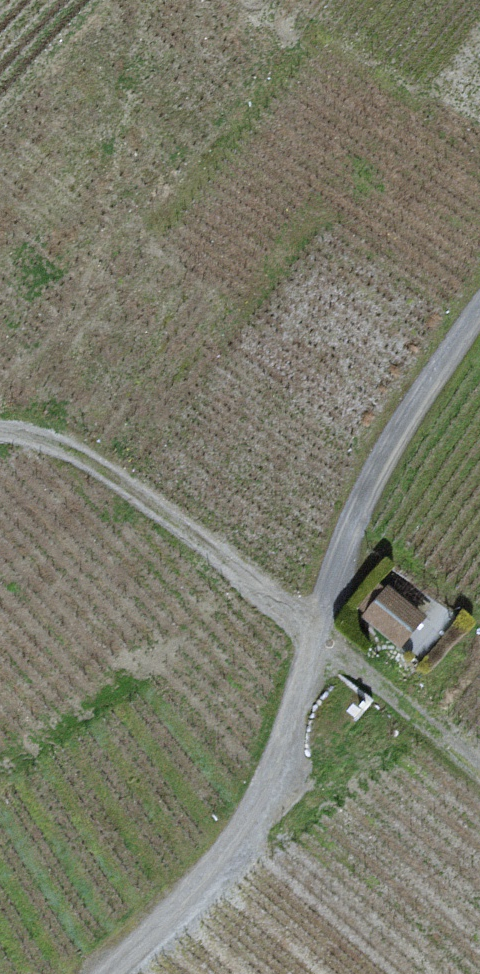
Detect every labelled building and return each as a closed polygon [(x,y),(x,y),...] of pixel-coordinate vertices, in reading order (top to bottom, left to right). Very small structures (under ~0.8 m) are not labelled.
[(389,590),(367,615),(398,642),(420,617),(389,590)]
